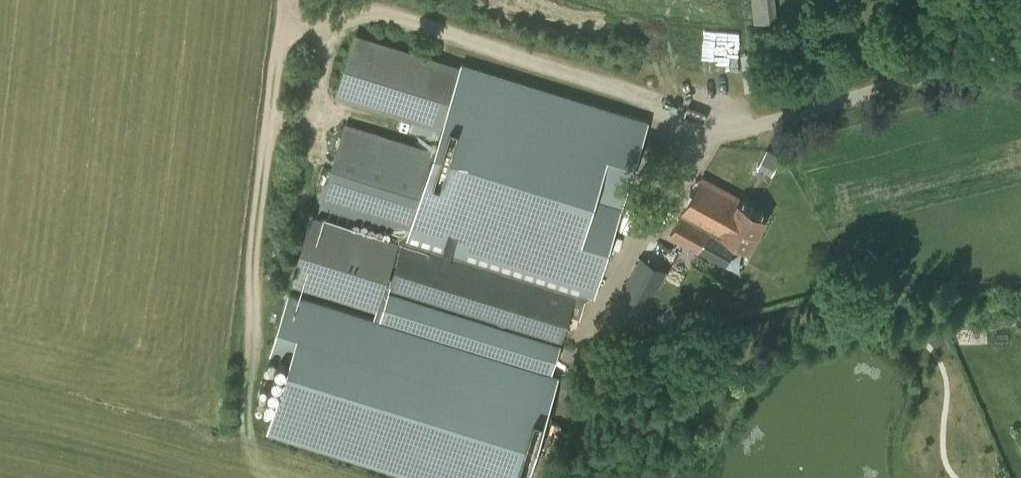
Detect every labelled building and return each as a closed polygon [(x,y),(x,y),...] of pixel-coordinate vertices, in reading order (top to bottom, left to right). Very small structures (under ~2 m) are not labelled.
[(775,21),(774,0),(754,0),(755,22),(775,21)] [(335,96),(441,129),(461,65),(355,32),(335,96)] [(462,63),(461,65),(441,129),(406,243),(576,296),(570,315),(580,318),(589,288),(595,290),(648,121),(462,63)] [(318,205),(408,233),(434,149),(344,122),(318,205)] [(781,156),(767,148),(757,165),(772,173),(781,156)] [(738,198),(702,178),(669,236),(698,253),(699,252),(724,266),(737,242),(749,248),(766,218),(736,201),(738,198)] [(289,283),(378,311),(400,242),(311,214),(289,283)] [(402,242),(387,289),(561,343),(570,315),(576,296),(406,243),(402,242)] [(859,265),(874,274),(884,255),(869,247),(859,265)] [(666,271),(641,258),(609,318),(635,331),(666,271)] [(416,477),(527,477),(559,376),(289,293),(271,352),(290,358),(267,432),(416,477)]
